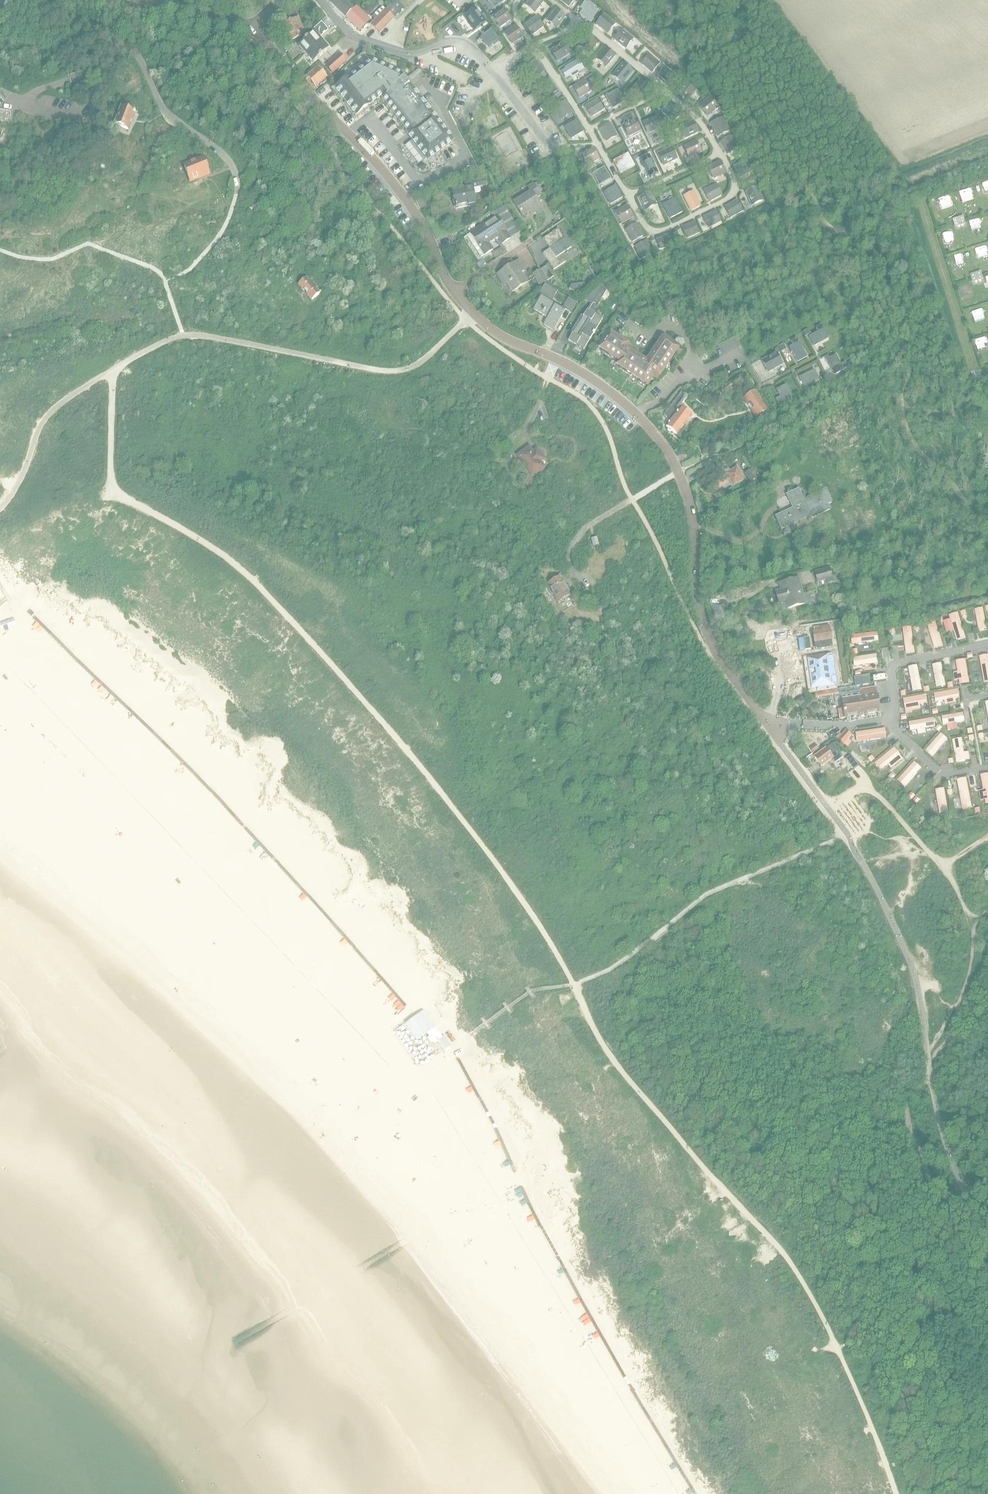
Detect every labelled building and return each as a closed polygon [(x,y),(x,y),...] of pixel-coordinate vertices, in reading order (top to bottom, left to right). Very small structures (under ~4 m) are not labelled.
[(10,11),(14,0),(13,0),(0,0),(0,7),(10,11)] [(354,8),(346,0),(331,0),(330,1),(345,17),(354,8)] [(543,1),(542,0),(529,0),(526,3),(536,10),(543,1)] [(590,21),(597,12),(587,4),(580,14),(590,21)] [(356,6),(354,8),(345,17),(360,31),(371,20),(356,6)] [(379,33),(394,18),(385,9),(370,24),(379,33)] [(475,9),(465,17),(474,30),(485,22),(475,9)] [(500,26),(510,19),(503,9),(493,16),(500,26)] [(558,26),(565,17),(555,9),(548,19),(558,26)] [(605,32),(613,23),(604,15),(596,24),(605,32)] [(292,40),(308,33),(305,26),(303,27),(298,16),(284,22),(292,40)] [(533,33),(543,26),(536,17),(526,24),(533,33)] [(309,52),(323,40),(320,37),(328,30),(321,23),(312,31),(313,33),(298,46),(305,53),(308,51),(309,52)] [(512,43),(522,36),(515,26),(505,33),(512,43)] [(489,46),(498,39),(491,29),(481,37),(489,46)] [(621,30),(614,40),(626,49),(634,40),(621,30)] [(588,53),(596,43),(587,36),(579,45),(588,53)] [(308,51),(305,53),(313,62),(330,48),(323,40),(309,52),(308,51)] [(563,43),(551,50),(558,61),(570,53),(563,43)] [(606,66),(615,56),(605,48),(596,59),(606,66)] [(346,61),(339,53),(326,65),(332,72),(346,61)] [(651,72),(659,63),(650,55),(642,65),(651,72)] [(350,77),(335,89),(356,116),(381,96),(428,157),(451,140),(398,70),(370,59),(348,75),(350,77)] [(566,69),(561,71),(566,78),(570,75),(571,77),(584,69),(578,59),(564,67),(566,69)] [(533,78),(543,71),(536,61),(526,68),(533,78)] [(622,63),(612,76),(622,84),(632,71),(622,63)] [(323,84),(327,80),(325,78),(326,77),(317,67),(307,76),(316,86),(319,83),(320,85),(322,83),(323,84)] [(664,68),(657,77),(668,87),(676,78),(664,68)] [(640,97),(650,87),(641,79),(631,89),(640,97)] [(546,97),(556,90),(549,80),(539,87),(546,97)] [(580,97),(590,91),(584,80),(574,87),(580,97)] [(687,101),(694,91),(685,83),(677,93),(687,101)] [(613,107),(623,101),(617,91),(607,97),(613,107)] [(709,97),(699,105),(707,116),(718,108),(709,97)] [(591,116),(603,109),(597,99),(585,106),(591,116)] [(561,119),(571,113),(564,101),(554,107),(561,119)] [(672,122),(680,115),(669,103),(662,110),(672,122)] [(129,126),(135,112),(129,110),(129,108),(123,105),(123,107),(121,106),(114,123),(121,126),(122,124),(129,126)] [(648,133),(660,127),(655,116),(643,122),(648,133)] [(716,134),(728,129),(723,117),(711,123),(716,134)] [(629,136),(640,130),(634,119),(623,125),(629,136)] [(571,138),(582,131),(576,121),(565,127),(571,138)] [(685,138),(697,132),(692,121),(679,127),(685,138)] [(606,141),(617,136),(610,123),(599,129),(606,141)] [(726,152),(736,146),(730,136),(720,142),(726,152)] [(689,157),(700,152),(695,141),(684,146),(689,157)] [(658,154),(663,165),(676,158),(671,147),(658,154)] [(587,165),(598,159),(592,148),(581,154),(587,165)] [(656,171),(647,152),(638,157),(647,175),(656,171)] [(620,172),(633,165),(628,154),(615,161),(620,172)] [(206,168),(208,167),(207,163),(204,163),(202,158),(184,165),(190,181),(208,174),(206,168)] [(740,177),(751,171),(745,160),(734,166),(740,177)] [(714,178),(725,172),(719,161),(708,167),(714,178)] [(598,184),(609,178),(603,167),(592,173),(598,184)] [(472,187),(485,185),(483,178),(470,181),(472,187),(453,191),(456,207),(475,204),(472,187)] [(535,211),(541,207),(535,198),(540,195),(533,183),(527,186),(530,191),(514,202),(522,215),(533,208),(535,211)] [(709,201),(722,194),(716,184),(704,190),(709,201)] [(610,203),(621,197),(615,186),(604,192),(610,203)] [(751,205),(762,200),(757,189),(746,194),(751,205)] [(650,191),(639,197),(645,210),(657,205),(650,191)] [(691,210),(700,206),(693,191),(684,196),(691,210)] [(675,199),(664,205),(670,218),(681,212),(680,210),(675,199)] [(732,216),(743,210),(737,200),(726,206),(732,216)] [(622,223),(632,217),(626,206),(615,212),(622,223)] [(710,226),(721,221),(715,210),(705,216),(710,226)] [(502,243),(510,238),(506,231),(506,230),(496,215),(470,233),(480,248),(480,247),(485,254),(493,249),(488,242),(498,236),(502,243)] [(954,219),(954,220),(955,225),(957,226),(965,224),(965,222),(963,217),(962,216),(954,219)] [(688,237),(699,232),(694,221),(683,226),(688,237)] [(632,241),(643,235),(637,225),(626,231),(632,241)] [(561,254),(571,248),(558,228),(543,238),(549,248),(542,253),(554,269),(565,261),(561,254)] [(660,249),(674,243),(670,233),(656,240),(660,249)] [(641,259),(652,253),(647,243),(636,248),(641,259)] [(512,291),(522,285),(527,282),(519,269),(523,266),(519,260),(497,274),(501,281),(504,279),(512,291)] [(553,276),(546,265),(541,269),(547,280),(553,276)] [(539,284),(545,281),(539,270),(533,273),(539,284)] [(972,274),(971,275),(973,280),(974,281),(982,279),(983,277),(981,272),(980,271),(972,274)] [(312,299),(319,292),(315,287),(316,286),(311,279),(309,280),(306,277),(299,283),(312,299)] [(539,294),(542,295),(534,309),(543,314),(544,312),(549,315),(544,324),(553,330),(565,310),(571,313),(577,302),(569,297),(563,308),(551,301),(558,290),(546,283),(539,294)] [(579,294),(587,286),(584,283),(571,284),(569,288),(579,294)] [(606,291),(602,285),(602,284),(600,283),(584,299),(590,303),(596,307),(606,291)] [(568,339),(584,349),(602,318),(587,309),(568,339)] [(814,345),(828,337),(821,324),(816,327),(818,332),(809,336),(814,345)] [(676,351),(679,347),(663,336),(646,361),(627,348),(629,344),(609,331),(598,346),(603,349),(601,351),(613,359),(614,357),(618,360),(616,363),(620,366),(619,368),(630,376),(632,374),(646,383),(653,373),(658,377),(668,362),(670,364),(677,352),(676,351)] [(798,361),(806,356),(796,338),(791,340),(793,345),(790,347),(798,361)] [(776,353),(762,361),(768,372),(782,364),(776,353)] [(834,374),(848,367),(845,362),(840,364),(836,355),(827,360),(834,374)] [(810,383),(819,379),(814,370),(800,377),(806,390),(812,387),(810,383)] [(784,403),(793,399),(786,385),(777,389),(784,403)] [(668,409),(665,412),(672,418),(666,426),(667,427),(667,429),(669,431),(671,430),(677,434),(692,414),(681,406),(680,406),(687,396),(681,391),(668,409)] [(755,391),(744,398),(756,416),(766,410),(755,391)] [(532,475),(544,466),(540,461),(544,458),(536,448),(533,451),(529,446),(517,455),(532,475)] [(715,475),(707,479),(711,486),(710,487),(713,492),(718,489),(717,488),(728,482),(729,484),(731,482),(733,485),(744,478),(737,466),(731,469),(729,466),(724,469),(723,467),(714,472),(715,475)] [(744,472),(750,483),(758,479),(752,468),(744,472)] [(782,529),(811,516),(811,514),(815,512),(817,515),(830,509),(826,501),(830,500),(825,490),(804,500),(799,488),(786,494),(793,508),(776,516),(782,529)] [(830,567),(815,571),(817,582),(827,579),(828,582),(833,581),(830,567)] [(558,602),(569,596),(567,592),(569,591),(564,581),(562,582),(559,576),(548,582),(558,602)] [(782,590),(776,591),(779,603),(781,602),(783,609),(805,604),(799,578),(780,583),(782,590)] [(983,605),(975,606),(979,628),(987,627),(983,605)] [(959,610),(949,613),(956,638),(965,636),(959,610)] [(944,644),(936,618),(927,621),(936,647),(944,644)] [(829,625),(821,626),(821,630),(813,631),(815,642),(824,641),(823,637),(831,636),(829,625)] [(915,651),(912,625),(903,626),(907,652),(915,651)] [(850,635),(851,644),(878,641),(877,631),(850,635)] [(831,653),(806,657),(811,688),(836,684),(831,653)] [(980,654),(985,680),(987,680),(987,653),(980,654)] [(875,654),(853,657),(853,666),(877,663),(875,654)] [(966,657),(956,658),(960,682),(970,681),(966,657)] [(942,661),(932,662),(937,685),(946,683),(942,661)] [(917,663),(909,665),(913,689),(922,688),(917,663)] [(857,693),(843,694),(847,719),(879,714),(876,690),(869,691),(869,686),(856,688),(857,693)] [(935,691),(937,700),(945,698),(945,702),(956,700),(956,696),(960,696),(958,687),(935,691)] [(816,699),(838,696),(838,690),(815,693),(816,699)] [(928,701),(926,692),(905,696),(906,705),(928,701)] [(800,706),(805,702),(802,697),(797,700),(800,706)] [(965,721),(964,712),(942,716),(943,724),(965,721)] [(934,717),(909,722),(911,731),(935,726),(934,717)] [(885,735),(884,726),(856,731),(857,739),(885,735)] [(836,736),(843,743),(851,734),(846,729),(842,734),(840,732),(836,736)] [(949,738),(941,731),(927,748),(935,754),(949,738)] [(962,736),(953,738),(957,759),(967,758),(962,736)] [(835,762),(843,756),(833,743),(826,748),(826,747),(814,755),(821,766),(832,758),(835,762)] [(818,749),(816,745),(809,749),(812,753),(818,749)] [(900,754),(894,747),(875,763),(881,770),(900,754)] [(897,780),(905,787),(921,768),(914,762),(897,780)] [(967,777),(957,780),(961,804),(971,802),(967,777)] [(944,788),(936,790),(940,814),(948,812),(944,788)] [(424,1007),(401,1023),(415,1043),(426,1034),(441,1055),(442,1054),(453,1047),(424,1007)]
